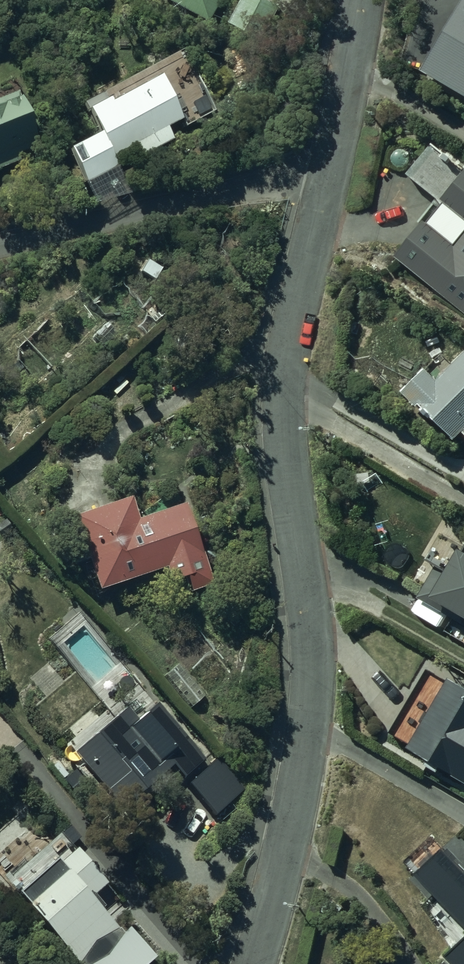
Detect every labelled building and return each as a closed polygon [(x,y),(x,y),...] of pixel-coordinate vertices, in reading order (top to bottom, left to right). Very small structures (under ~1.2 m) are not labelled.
[(218,17),(226,0),(185,0),(218,17)] [(424,74),(442,84),(463,98),(463,8),(424,74)] [(147,75),(73,112),(85,136),(55,150),(73,187),(116,166),(109,153),(170,123),(147,75)] [(17,161),(14,154),(30,148),(9,93),(0,97),(0,167),(17,161)] [(438,204),(463,224),(463,170),(438,204)] [(417,222),(389,257),(463,315),(463,227),(449,247),(417,222)] [(446,375),(438,368),(412,396),(461,443),(463,440),(463,357),(446,375)] [(125,496),(62,517),(87,594),(159,571),(167,594),(207,582),(181,501),(132,516),(125,496)] [(444,579),(424,602),(463,631),(463,548),(444,579)] [(456,683),(411,762),(463,792),(463,687),(456,683)] [(118,708),(62,756),(109,811),(161,766),(173,779),(195,759),(149,705),(130,721),(118,708)] [(211,756),(180,786),(209,816),(240,786),(211,756)] [(4,895),(67,963),(141,963),(148,958),(116,922),(132,908),(125,900),(120,904),(63,852),(47,865),(32,847),(0,875),(0,885),(7,893),(4,895)]
